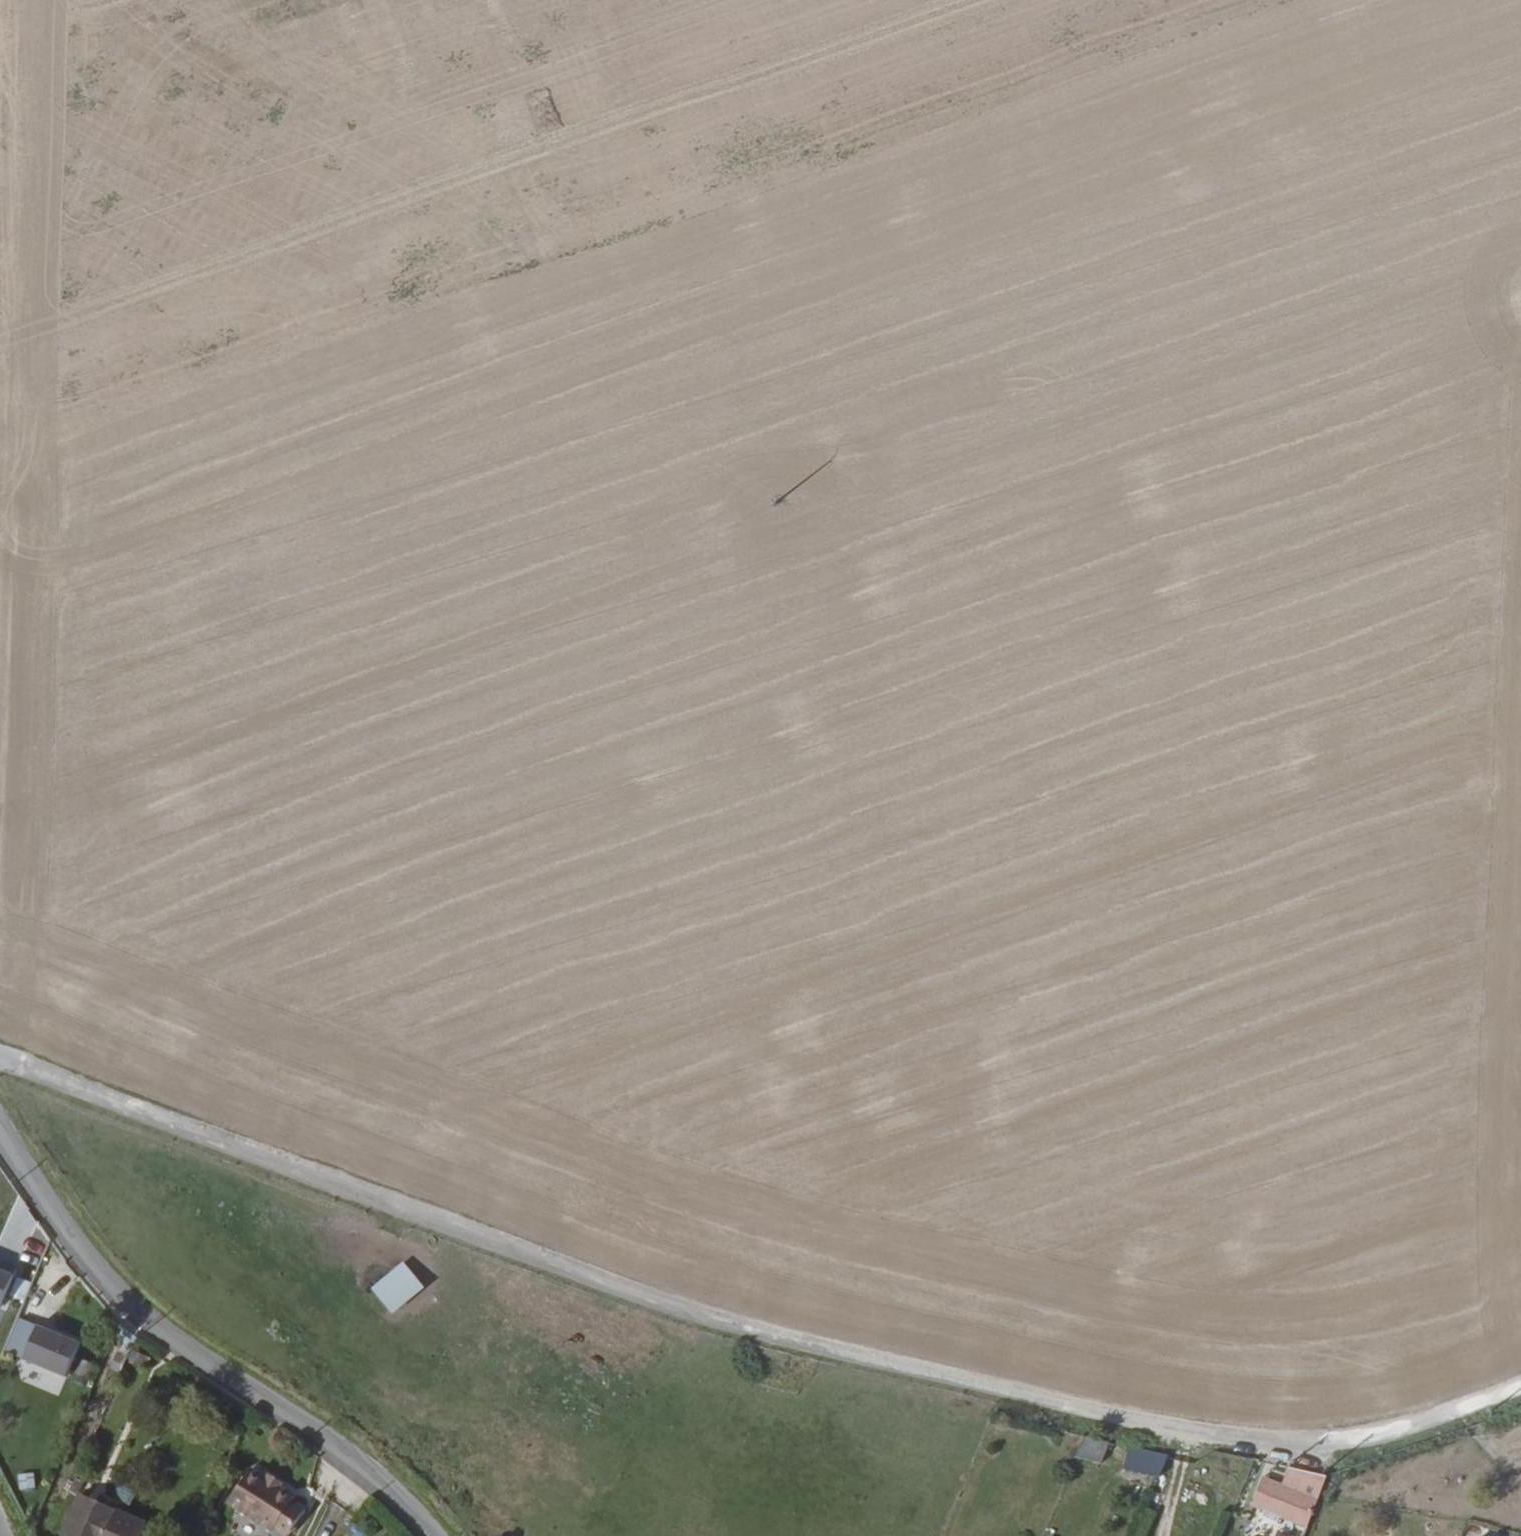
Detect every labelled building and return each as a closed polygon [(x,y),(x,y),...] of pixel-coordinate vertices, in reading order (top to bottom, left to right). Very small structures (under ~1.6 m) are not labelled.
[(1,1303),(17,1263),(3,1257),(0,1264),(0,1302),(1,1303)] [(424,1288),(402,1261),(370,1288),(392,1314),(424,1288)] [(67,1371),(81,1337),(39,1319),(25,1353),(67,1371)] [(89,1372),(94,1358),(83,1353),(77,1367),(89,1372)] [(36,1388),(55,1394),(61,1377),(42,1371),(36,1388)] [(1076,1456),(1102,1465),(1108,1444),(1083,1436),(1076,1456)] [(1157,1479),(1167,1456),(1132,1445),(1130,1450),(1122,1467),(1157,1479)] [(1308,1520),(1325,1478),(1288,1465),(1280,1486),(1261,1479),(1252,1500),(1308,1520)] [(16,1474),(18,1490),(35,1488),(33,1472),(16,1474)] [(272,1481),(256,1472),(235,1505),(279,1534),(281,1531),(297,1534),(311,1512),(298,1504),(301,1500),(281,1487),(272,1481)] [(149,1528),(79,1497),(62,1535),(63,1535),(146,1535),(149,1528)]
